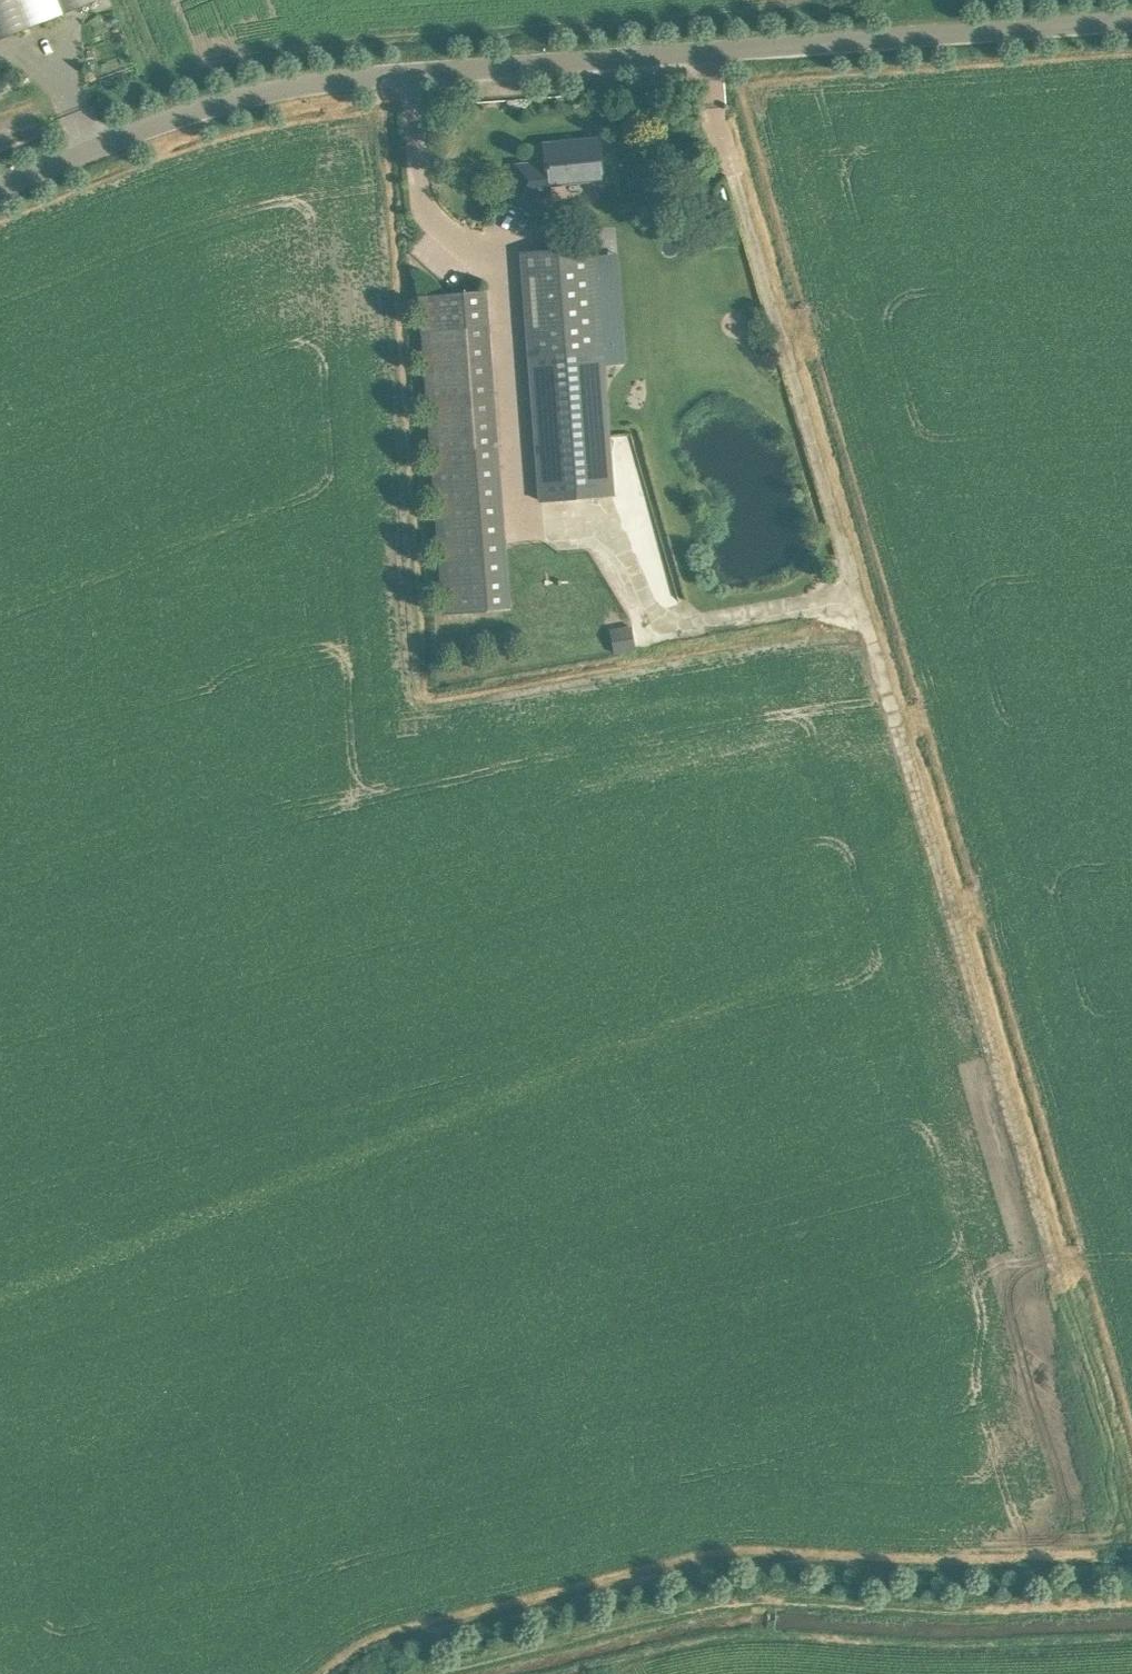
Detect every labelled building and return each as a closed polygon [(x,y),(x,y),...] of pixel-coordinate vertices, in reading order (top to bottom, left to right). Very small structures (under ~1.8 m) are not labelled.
[(60,15),(97,0),(54,0),(60,15)] [(166,4),(165,0),(142,0),(147,12),(166,4)] [(546,145),(547,160),(548,163),(518,166),(521,203),(551,199),(550,182),(603,177),(599,139),(574,142),(575,146),(547,148),(547,145),(546,145)] [(523,252),(543,506),(614,500),(595,247),(523,252)] [(510,601),(501,485),(487,292),(418,298),(441,606),(510,601)] [(619,459),(635,457),(631,430),(615,432),(619,459)] [(635,648),(632,624),(612,627),(615,650),(635,648)]
